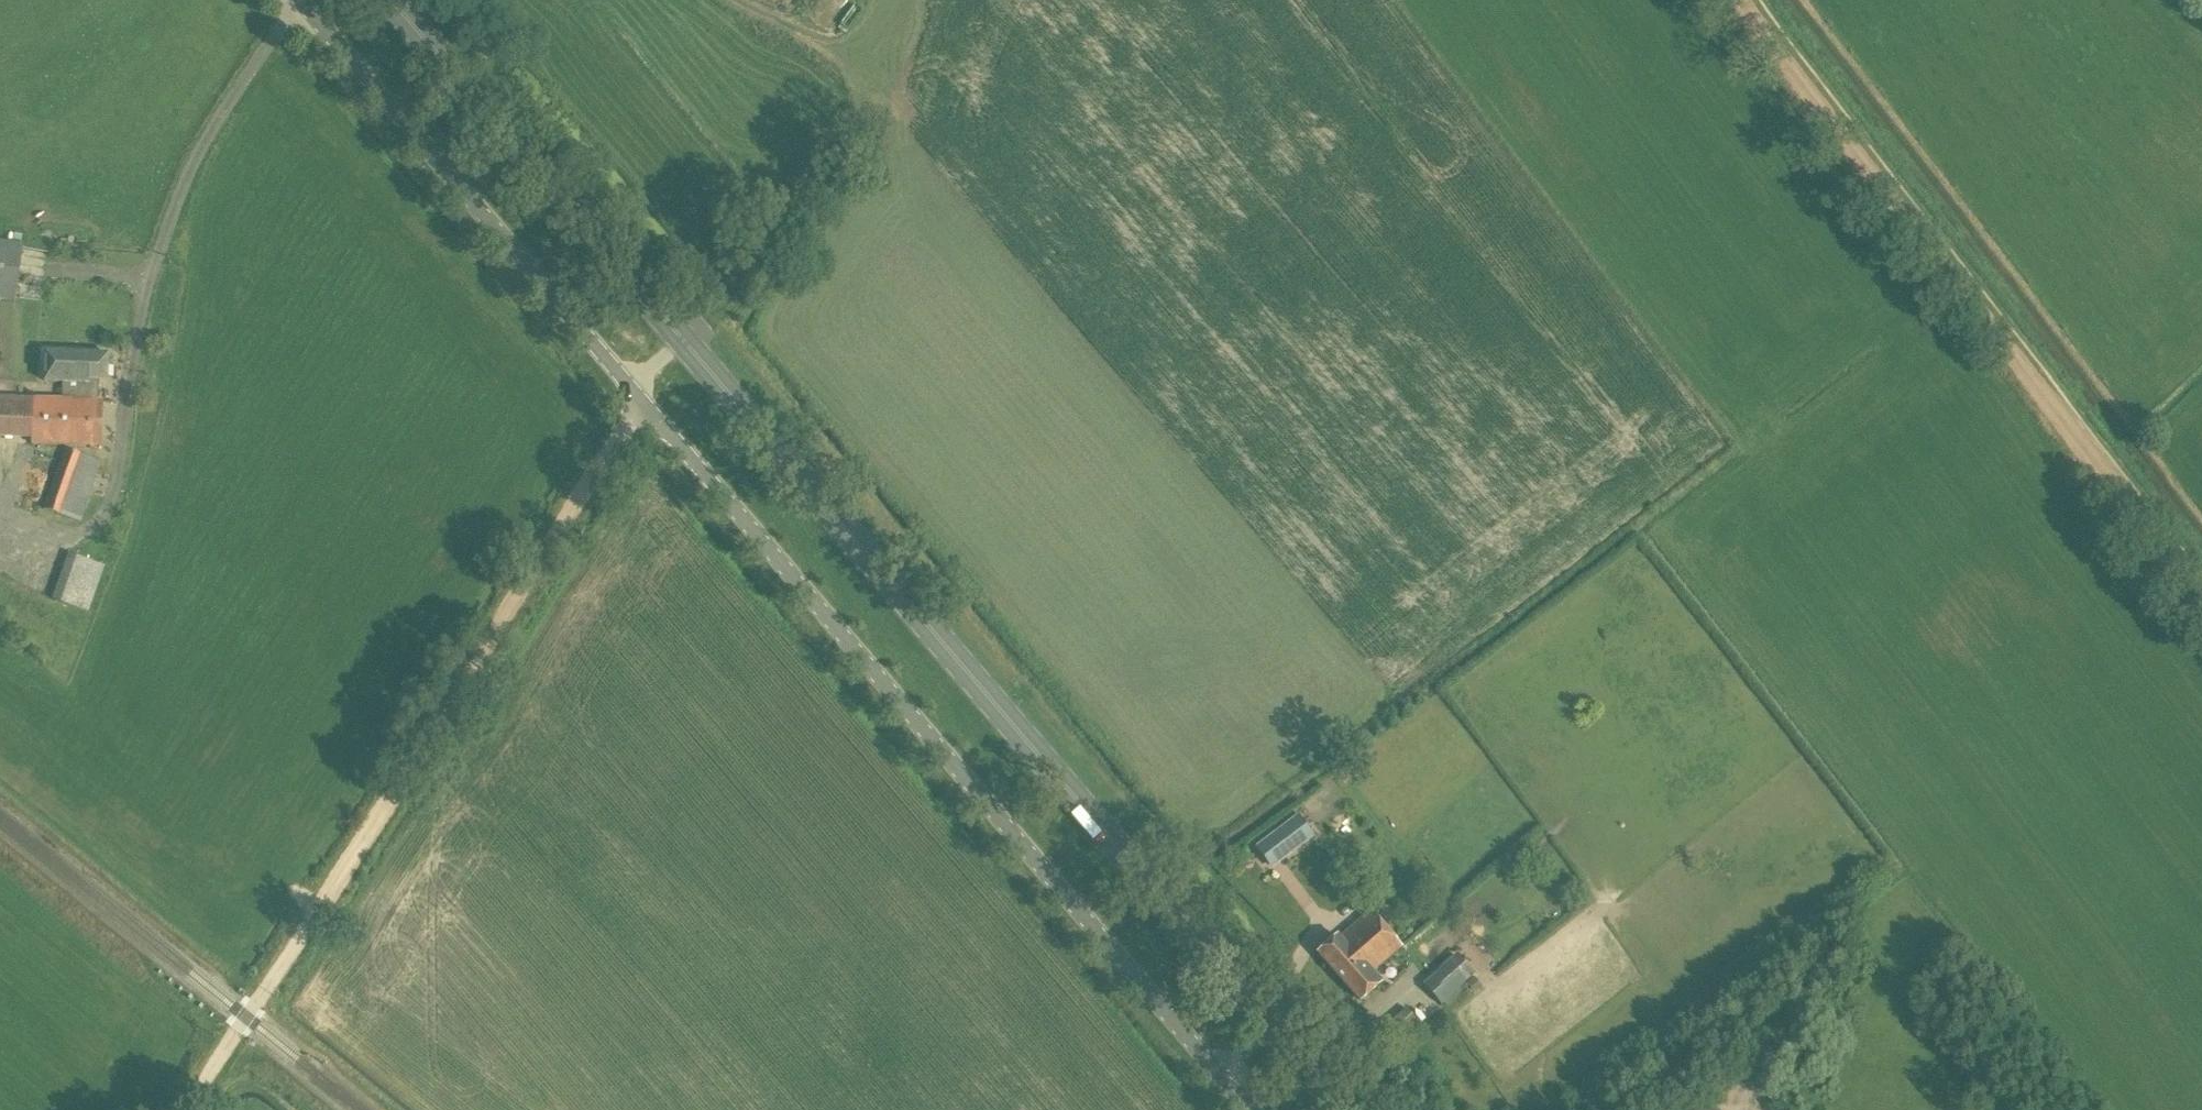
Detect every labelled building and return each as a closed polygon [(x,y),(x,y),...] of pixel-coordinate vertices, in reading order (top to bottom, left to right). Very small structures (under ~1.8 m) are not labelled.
[(22,245),(0,242),(0,297),(14,299),(22,245)] [(62,382),(62,399),(33,398),(0,397),(0,437),(31,438),(31,444),(102,446),(103,400),(98,400),(99,379),(107,379),(108,353),(45,351),(44,381),(62,382)] [(80,521),(101,462),(65,449),(44,508),(80,521)] [(570,503),(581,509),(593,488),(582,481),(570,503)] [(88,612),(105,565),(68,553),(51,599),(88,612)] [(1271,869),(1314,836),(1298,814),(1255,847),(1271,869)] [(1383,944),(1392,954),(1401,946),(1370,910),(1339,937),(1337,935),(1317,952),(1333,971),(1347,958),(1351,963),(1374,942),(1383,944)] [(1375,969),(1392,954),(1383,944),(1374,942),(1351,963),(1347,958),(1333,971),(1360,1000),(1381,982),(1378,978),(1381,976),(1375,969)] [(1441,1005),(1476,974),(1458,953),(1423,984),(1441,1005)] [(1413,1006),(1390,1025),(1404,1043),(1428,1024),(1413,1006)]
